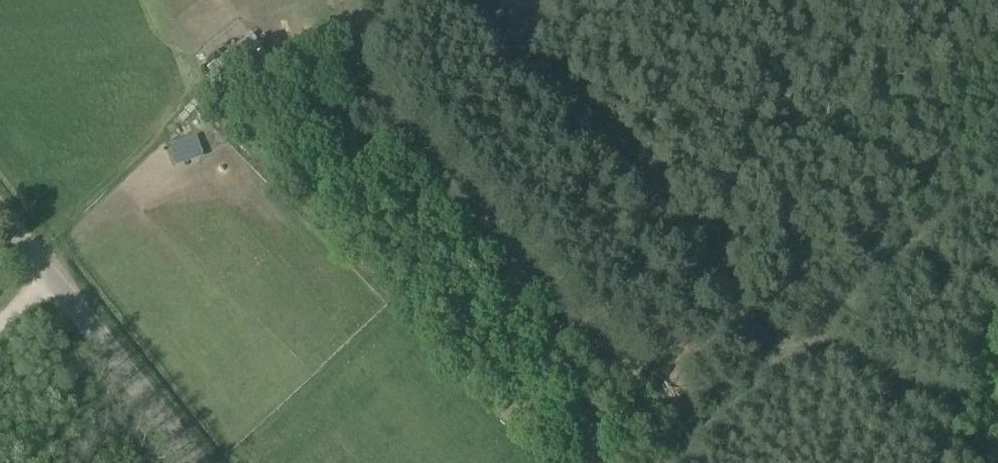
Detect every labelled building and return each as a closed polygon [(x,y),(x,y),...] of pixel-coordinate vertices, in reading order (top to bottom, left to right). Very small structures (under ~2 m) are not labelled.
[(209,68),(207,70),(218,82),(226,75),(233,82),(234,84),(254,66),(254,65),(248,59),(241,65),(229,52),(222,57),(216,63),(215,63),(209,68)] [(181,145),(184,159),(203,154),(199,141),(181,145)]
